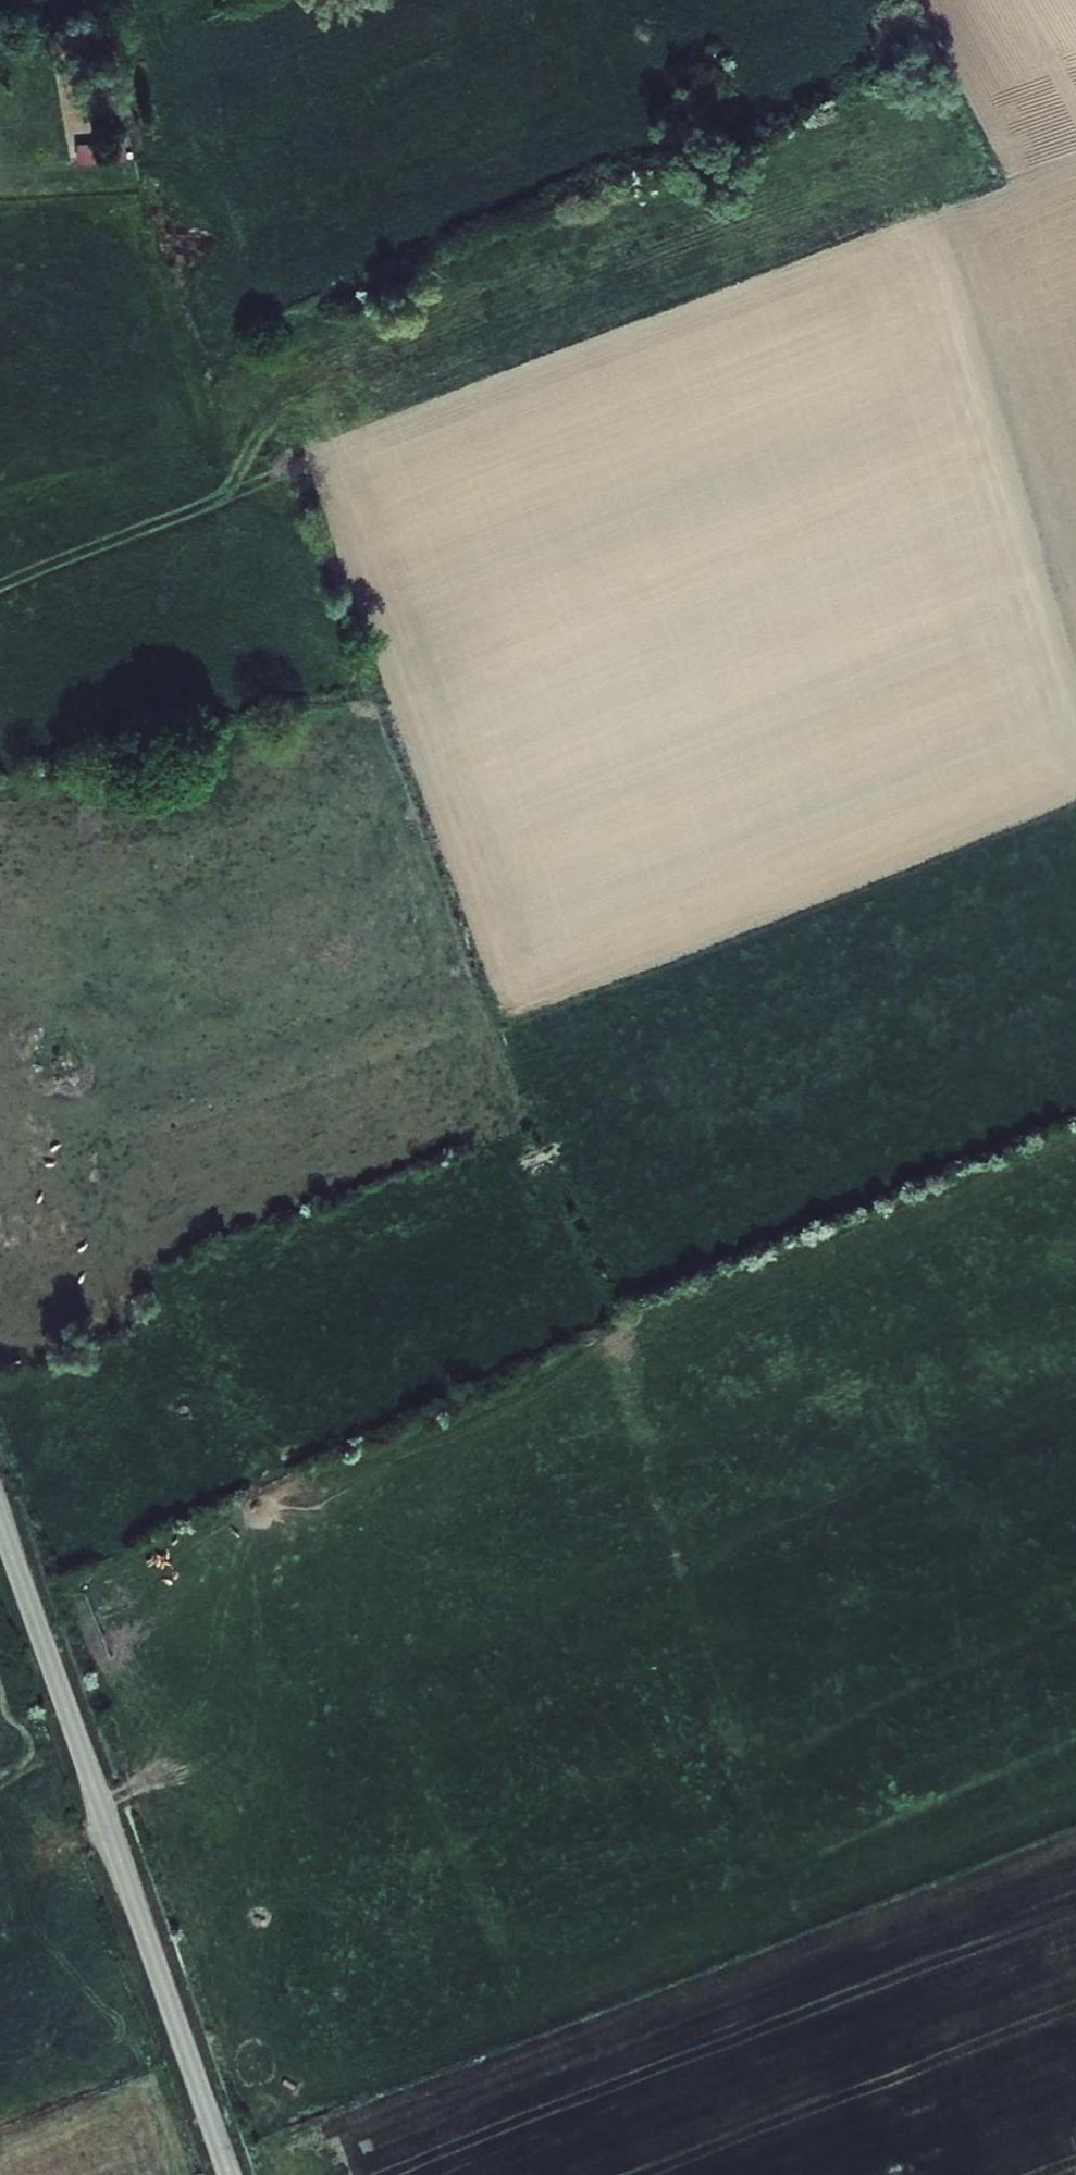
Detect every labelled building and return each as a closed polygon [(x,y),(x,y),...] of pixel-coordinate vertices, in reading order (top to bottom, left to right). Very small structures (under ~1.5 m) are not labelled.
[(126,138),(77,140),(78,161),(126,158),(126,138)]
